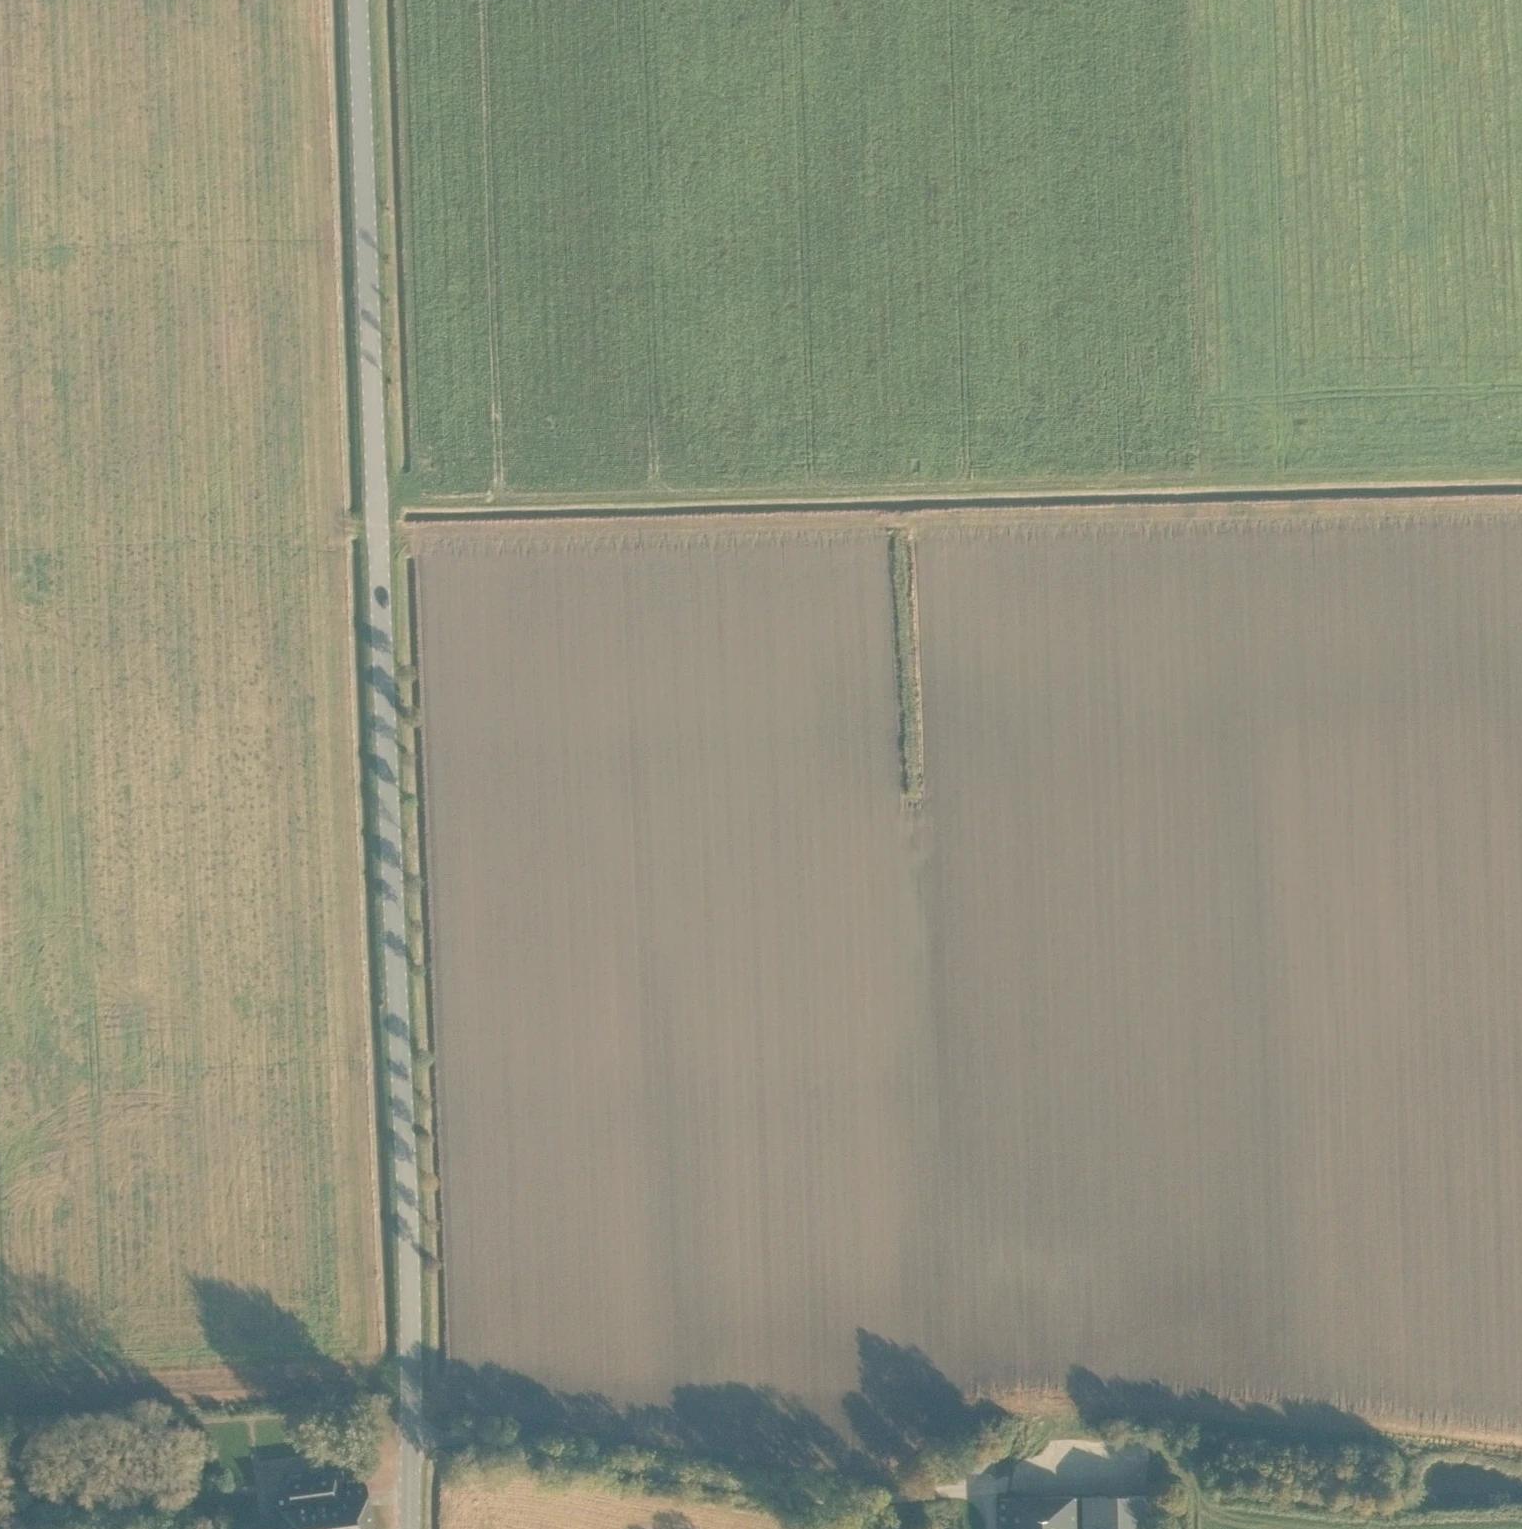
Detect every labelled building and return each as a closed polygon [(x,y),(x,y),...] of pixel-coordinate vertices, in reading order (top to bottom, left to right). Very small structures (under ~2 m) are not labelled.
[(951,1470),(995,1469),(994,1442),(951,1443),(951,1470)] [(370,1487),(362,1488),(362,1489),(340,1491),(338,1470),(287,1475),(289,1496),(276,1498),(280,1527),(261,1528),(375,1528),(370,1487)] [(1151,1493),(1082,1495),(1083,1528),(1152,1528),(1151,1493)] [(1079,1495),(1002,1496),(1003,1528),(1080,1528),(1079,1495)]
